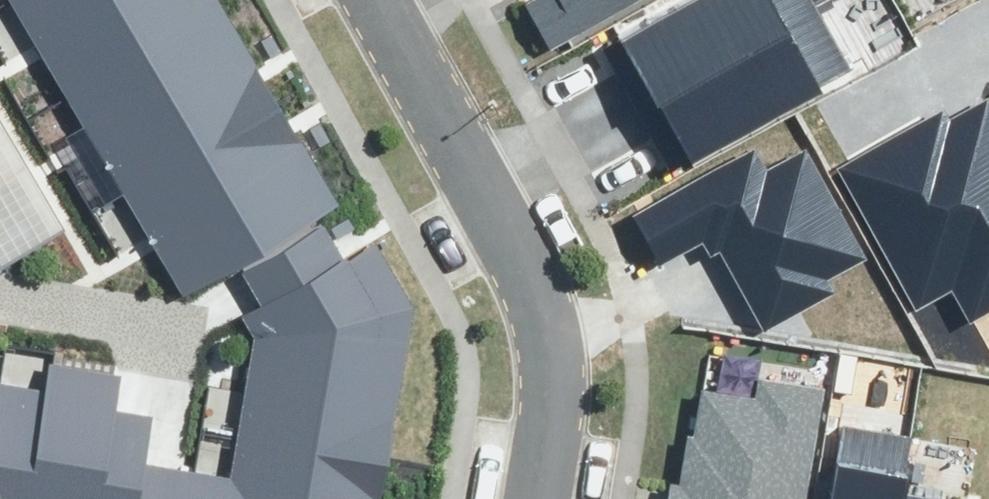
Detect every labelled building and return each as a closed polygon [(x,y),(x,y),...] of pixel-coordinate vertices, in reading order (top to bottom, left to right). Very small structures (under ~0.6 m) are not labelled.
[(67,87),(214,0),(14,0),(67,87)] [(224,0),(214,0),(67,87),(126,186),(280,94),(224,0)] [(538,32),(595,0),(520,0),(538,32)] [(610,35),(675,148),(830,60),(795,0),(672,0),(610,35)] [(911,311),(954,288),(972,322),(988,313),(988,105),(981,91),(835,168),(911,311)] [(339,192),(280,94),(126,186),(184,284),(339,192)] [(4,254),(67,218),(0,98),(0,246),(4,254)] [(635,215),(660,262),(702,239),(755,338),(834,295),(826,281),(868,259),(808,148),(768,170),(757,150),(635,215)] [(139,449),(130,498),(380,498),(417,293),(369,234),(347,249),(323,215),(234,276),(260,324),(232,466),(189,458),(139,449)] [(5,376),(0,405),(0,498),(130,498),(139,449),(149,399),(114,393),(120,362),(47,349),(41,382),(5,376)] [(651,498),(780,498),(801,368),(733,358),(726,403),(668,393),(651,498)] [(900,482),(910,427),(841,415),(826,498),(897,498),(900,482)] [(969,493),(900,482),(897,498),(968,498),(969,493)]
